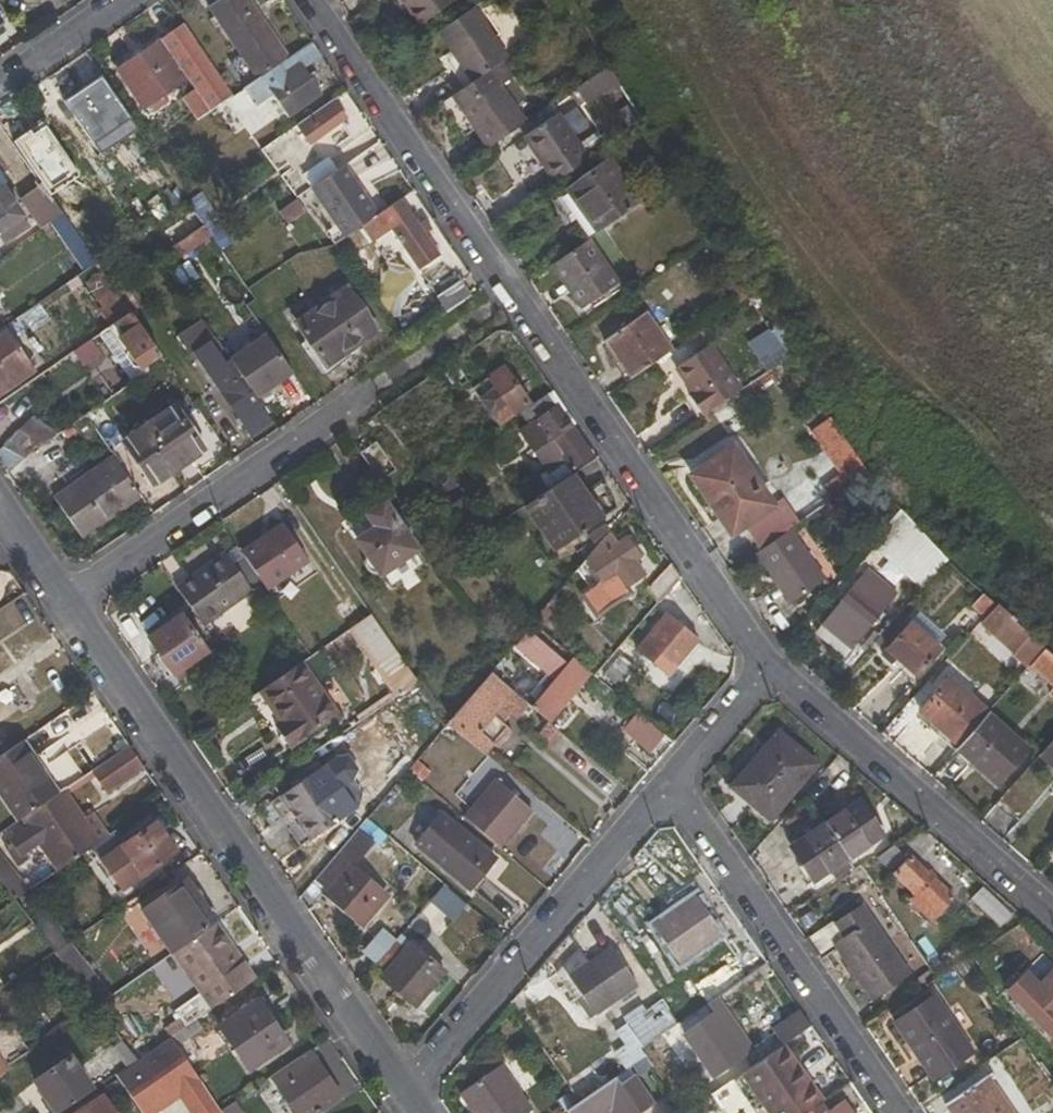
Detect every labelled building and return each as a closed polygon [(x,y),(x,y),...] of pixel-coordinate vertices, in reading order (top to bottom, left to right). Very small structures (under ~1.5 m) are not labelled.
[(229,63),(246,89),(290,58),(249,0),(220,0),(207,9),(239,55),(229,63)] [(418,27),(456,0),(400,0),(418,27)] [(509,60),(474,8),(437,34),(450,52),(443,58),(464,89),(491,72),(509,60)] [(197,121),(232,96),(183,25),(117,70),(144,109),(186,80),(200,100),(187,108),(197,121)] [(304,70),(322,58),(311,43),(290,58),(246,89),(256,107),(272,96),(287,118),(320,95),(304,70)] [(521,74),(510,58),(509,60),(491,72),(501,88),(521,74)] [(491,72),(464,89),(452,98),(488,150),(526,124),(501,88),(491,72)] [(582,104),(619,93),(613,74),(576,84),(582,104)] [(114,133),(131,120),(101,76),(64,102),(102,157),(121,144),(114,133)] [(238,93),(250,111),(256,107),(246,89),(238,93)] [(309,146),(347,121),(334,102),(295,127),(309,146)] [(557,114),(524,138),(554,183),(588,159),(557,114)] [(47,164),(25,130),(12,139),(34,172),(47,164)] [(293,144),(286,133),(259,151),(267,161),(293,144)] [(641,204),(611,160),(573,188),(588,208),(580,215),(596,235),(641,204)] [(362,226),(376,216),(344,168),(311,190),(344,238),(362,226)] [(50,223),(62,214),(42,184),(20,200),(39,230),(50,223)] [(1,186),(0,187),(0,235),(5,243),(29,227),(1,186)] [(564,195),(561,200),(588,239),(596,235),(580,215),(588,208),(573,188),(564,195)] [(419,225),(401,199),(376,216),(362,226),(372,241),(390,229),(419,271),(440,256),(425,235),(432,230),(425,221),(419,225)] [(96,263),(62,214),(50,223),(84,272),(96,263)] [(167,267),(210,237),(204,227),(160,257),(167,267)] [(619,284),(588,239),(553,265),(582,309),(619,284)] [(130,313),(113,288),(96,263),(84,272),(118,322),(130,313)] [(436,297),(447,314),(472,296),(461,279),(436,297)] [(347,288),(295,323),(326,368),(377,333),(347,288)] [(147,374),(164,362),(130,313),(118,322),(111,327),(127,350),(127,358),(135,368),(142,367),(147,374)] [(646,313),(604,341),(631,379),(672,350),(646,313)] [(209,341),(214,337),(202,320),(178,337),(190,354),(195,352),(209,341)] [(5,326),(0,329),(0,385),(12,377),(15,382),(34,370),(31,365),(36,361),(28,350),(23,353),(5,326)] [(292,373),(265,335),(230,360),(256,398),(292,373)] [(209,341),(224,363),(230,360),(214,337),(209,341)] [(230,360),(224,363),(209,341),(195,352),(251,434),(271,420),(256,398),(230,360)] [(691,393),(687,396),(701,417),(741,390),(710,344),(674,370),(691,393)] [(529,403),(504,367),(488,379),(496,390),(479,400),(498,425),(529,403)] [(15,382),(12,377),(0,385),(0,392),(15,382)] [(561,480),(591,457),(548,394),(520,413),(528,424),(518,432),(546,473),(540,478),(549,489),(561,480)] [(206,450),(176,405),(122,443),(152,486),(206,450)] [(17,431),(4,448),(23,459),(43,446),(17,431)] [(825,451),(850,488),(868,477),(842,440),(825,451)] [(395,469),(378,443),(362,454),(379,480),(395,469)] [(770,506),(732,449),(696,475),(720,511),(717,513),(730,532),(770,506)] [(87,520),(94,530),(140,498),(112,457),(54,498),(75,529),(87,520)] [(589,502),(571,475),(561,480),(581,508),(589,502)] [(589,502),(581,508),(561,480),(549,489),(524,508),(544,536),(551,531),(562,547),(590,528),(600,543),(609,532),(589,502)] [(478,509),(466,495),(450,506),(461,521),(478,509)] [(365,514),(374,528),(356,540),(380,577),(418,550),(385,501),(365,514)] [(932,577),(946,561),(900,512),(880,536),(913,563),(921,554),(931,564),(925,571),(932,577)] [(75,529),(82,538),(94,530),(87,520),(75,529)] [(307,562),(283,526),(241,555),(266,591),(307,562)] [(824,580),(790,530),(756,554),(790,603),(824,580)] [(544,536),(555,553),(562,547),(551,531),(544,536)] [(628,538),(618,544),(609,532),(600,543),(577,571),(590,590),(582,595),(595,615),(628,594),(625,588),(644,576),(634,561),(640,557),(628,538)] [(252,592),(226,553),(175,587),(203,627),(252,592)] [(658,604),(680,578),(670,563),(648,590),(658,604)] [(893,600),(865,575),(821,624),(851,649),(893,600)] [(544,624),(563,603),(556,596),(537,619),(544,624)] [(1046,648),(995,607),(979,624),(1013,655),(1018,650),(1032,663),(1046,648)] [(697,640),(666,613),(636,648),(668,675),(697,640)] [(211,658),(182,615),(148,638),(178,682),(211,658)] [(375,665),(395,651),(371,615),(350,629),(375,665)] [(940,649),(910,622),(880,656),(890,664),(895,658),(916,676),(940,649)] [(532,707),(550,723),(591,674),(573,658),(565,665),(529,634),(512,653),(549,684),(532,707)] [(858,657),(848,648),(830,669),(841,678),(858,657)] [(1046,648),(1032,663),(1029,666),(1052,687),(1052,655),(1046,648)] [(603,674),(617,687),(634,668),(619,656),(603,674)] [(289,747),(337,715),(301,663),(259,692),(280,722),(274,727),(289,747)] [(834,685),(841,678),(830,669),(824,676),(834,685)] [(401,685),(358,715),(363,722),(418,684),(410,673),(398,682),(401,685)] [(491,673),(450,721),(446,725),(467,742),(482,753),(491,744),(496,749),(512,732),(503,724),(492,715),(513,692),(491,673)] [(949,677),(919,712),(957,747),(987,713),(988,712),(949,677)] [(530,706),(513,692),(492,715),(503,724),(509,716),(516,722),(530,706)] [(622,730),(649,753),(665,736),(637,713),(622,730)] [(987,713),(957,747),(955,751),(996,786),(1029,749),(987,713)] [(438,734),(459,751),(467,742),(446,725),(438,734)] [(552,751),(564,736),(557,730),(545,744),(552,751)] [(777,732),(730,787),(769,820),(816,765),(777,732)] [(1039,755),(1052,767),(1052,740),(1039,755)] [(0,757),(0,797),(18,822),(23,819),(58,794),(24,741),(0,757)] [(92,771),(108,792),(144,768),(128,745),(92,771)] [(320,774),(283,799),(299,822),(336,796),(320,774)] [(496,779),(463,817),(500,849),(533,810),(496,779)] [(22,858),(40,845),(58,872),(101,842),(65,789),(58,794),(23,819),(28,827),(9,841),(22,858)] [(312,843),(349,816),(336,796),(299,822),(312,843)] [(859,799),(789,846),(815,883),(883,835),(859,799)] [(441,816),(418,842),(470,886),(492,861),(441,816)] [(374,841),(380,846),(388,837),(368,818),(360,828),(374,841)] [(176,852),(156,822),(88,869),(109,900),(176,852)] [(374,841),(360,828),(314,882),(325,892),(323,893),(362,926),(387,895),(353,866),(374,841)] [(911,856),(907,859),(894,846),(877,858),(915,895),(911,900),(932,921),(953,898),(911,856)] [(2,879),(11,871),(14,868),(0,850),(0,876),(2,879)] [(13,898),(25,890),(11,871),(2,879),(0,880),(13,898)] [(186,880),(141,910),(171,954),(215,924),(186,880)] [(449,891),(418,916),(434,935),(465,910),(449,891)] [(721,935),(695,897),(652,926),(680,964),(721,935)] [(844,937),(833,944),(873,1002),(910,975),(862,905),(834,924),(844,937)] [(211,1010),(254,979),(215,924),(171,954),(211,1010)] [(384,930),(364,953),(376,964),(396,941),(384,930)] [(413,943),(407,950),(396,941),(376,964),(386,972),(381,979),(415,1008),(446,972),(413,943)] [(582,997),(573,1004),(585,1022),(637,985),(612,948),(589,964),(579,950),(563,969),(582,997)] [(1010,996),(1052,1041),(1052,1005),(1028,978),(1010,996)] [(933,996),(894,1023),(933,1080),(972,1053),(933,996)] [(716,998),(708,1004),(715,1012),(723,1006),(716,998)] [(289,1045),(258,999),(217,1026),(248,1072),(289,1045)] [(642,1048),(678,1023),(663,1000),(626,1025),(642,1048)] [(727,1029),(733,1023),(723,1006),(715,1012),(683,1034),(714,1077),(743,1056),(727,1029)] [(782,1045),(810,1026),(800,1010),(772,1030),(782,1045)] [(94,1025),(114,1050),(122,1043),(103,1018),(94,1025)] [(165,1076),(130,1099),(132,1102),(140,1112),(155,1112),(181,1096),(192,1112),(211,1112),(218,1108),(170,1038),(137,1060),(114,1076),(117,1081),(121,1087),(170,1053),(177,1063),(164,1072),(165,1076)] [(820,1103),(780,1046),(730,1080),(753,1112),(756,1112),(763,1108),(767,1112),(805,1112),(818,1104),(820,1103)] [(342,1097),(309,1050),(274,1074),(281,1086),(278,1088),(295,1112),(319,1112),(342,1097)] [(33,1082),(54,1112),(60,1112),(93,1090),(71,1056),(33,1082)] [(460,1093),(473,1112),(530,1112),(533,1111),(502,1065),(460,1093)] [(579,1101),(566,1111),(568,1112),(641,1112),(654,1104),(629,1068),(579,1101)] [(278,1088),(270,1076),(251,1089),(265,1110),(276,1103),(270,1093),(278,1088)] [(988,1077),(946,1106),(950,1112),(1013,1112),(988,1077)] [(107,1088),(121,1109),(132,1102),(130,1099),(121,1087),(117,1081),(107,1088)] [(103,1095),(78,1112),(115,1112),(103,1095)] [(553,1112),(563,1112),(566,1111),(579,1101),(575,1097),(553,1112)] [(824,1112),(818,1104),(805,1112),(854,1112),(844,1099),(824,1112)] [(676,1102),(661,1112),(683,1112),(684,1112),(676,1102)]
